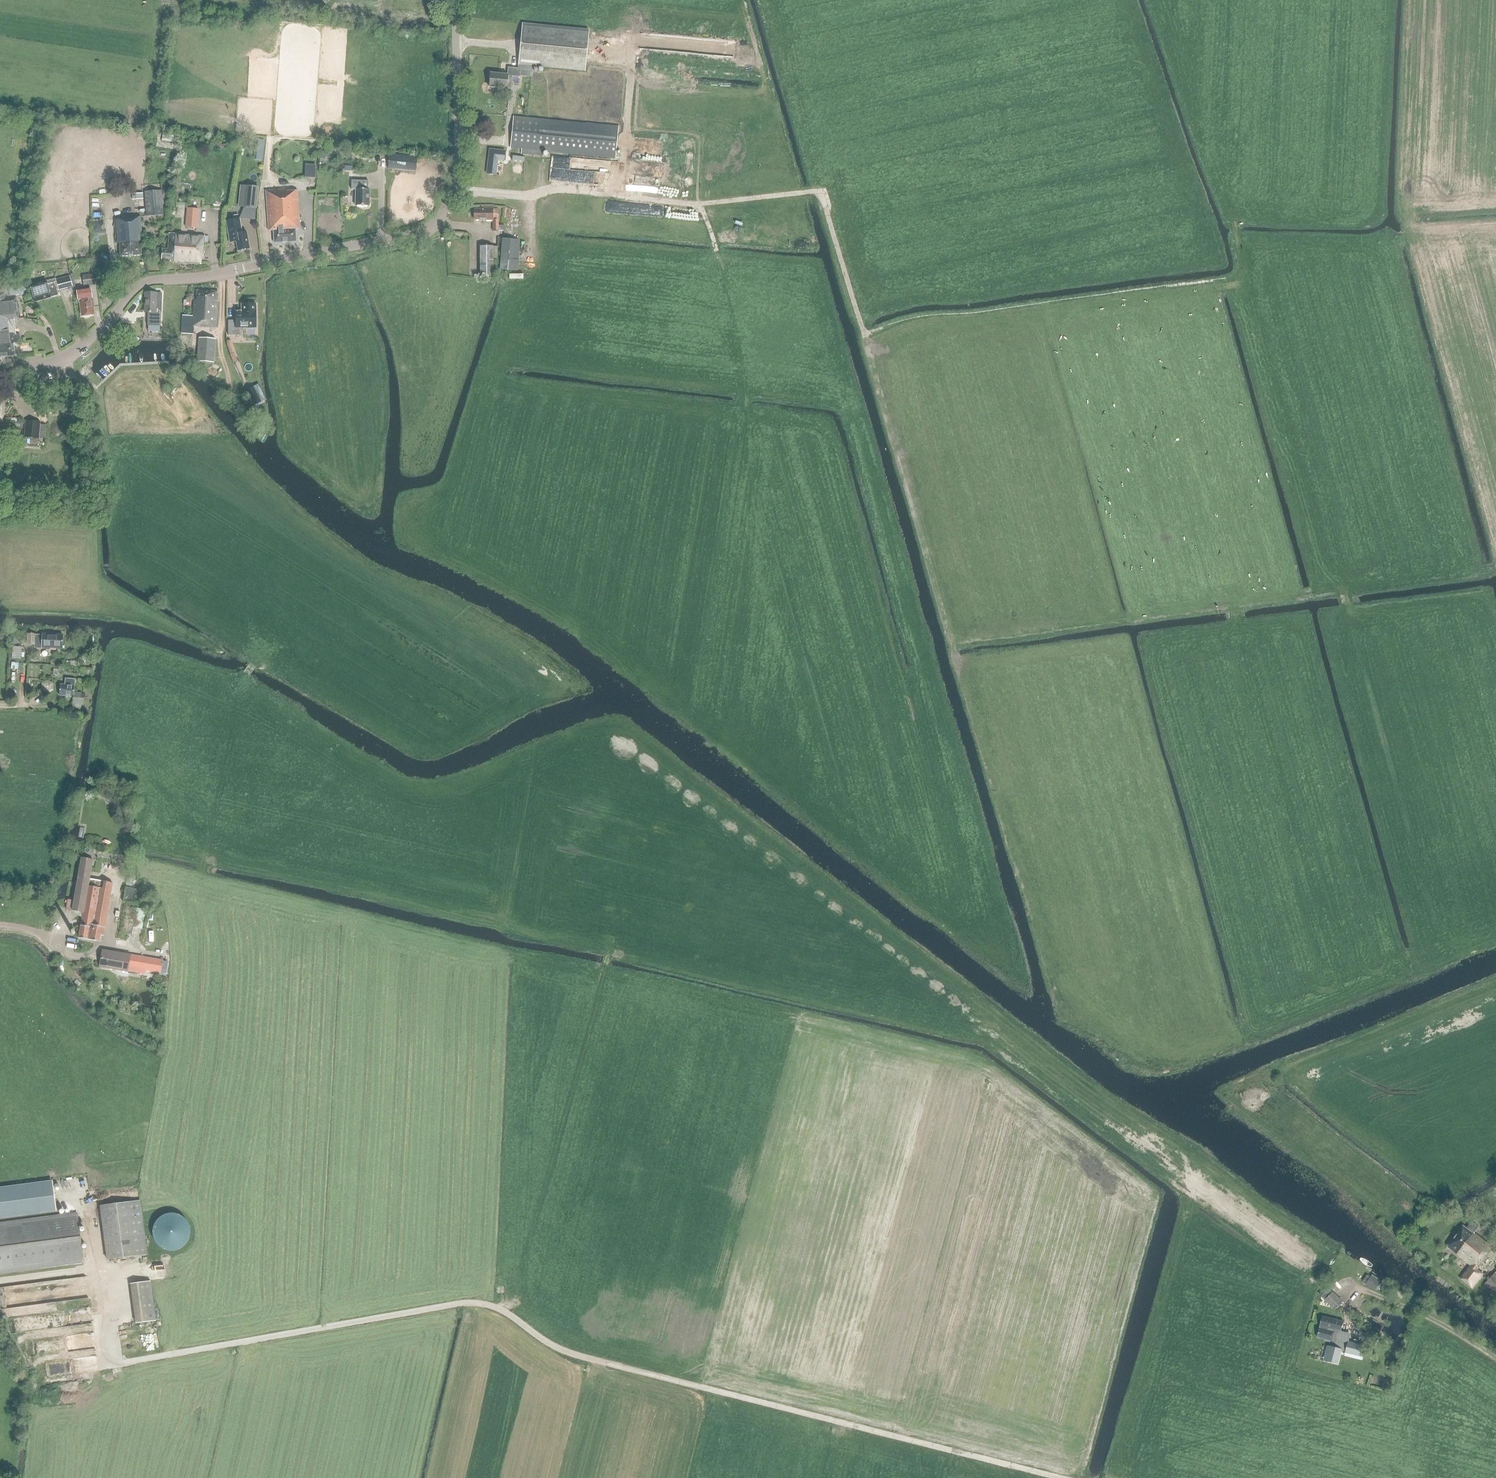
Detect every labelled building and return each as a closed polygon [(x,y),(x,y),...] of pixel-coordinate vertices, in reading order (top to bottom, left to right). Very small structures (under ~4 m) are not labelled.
[(521,24),(517,65),(584,72),(588,31),(521,24)] [(706,42),(705,54),(723,55),(723,43),(706,42)] [(518,84),(519,77),(520,69),(507,68),(506,75),(489,74),(488,88),(505,89),(505,85),(505,89),(506,89),(506,88),(511,89),(511,83),(518,84)] [(618,127),(534,118),(513,116),(510,149),(534,151),(615,160),(618,127)] [(257,140),(256,149),(263,150),(265,141),(257,140)] [(491,150),(489,174),(497,175),(499,159),(504,160),(505,151),(491,150)] [(389,155),(387,168),(415,171),(417,158),(389,155)] [(554,156),(551,180),(588,185),(589,172),(566,169),(567,158),(554,156)] [(592,172),(610,175),(612,162),(598,159),(598,162),(593,161),(592,172)] [(306,179),(317,180),(317,166),(307,165),(306,179)] [(369,189),(368,189),(368,181),(351,180),(351,189),(355,189),(355,206),(369,206),(369,189)] [(256,208),(258,187),(246,186),(244,207),(256,208)] [(287,191),(286,189),(265,191),(268,231),(273,230),(274,243),(296,241),(295,229),(300,229),(297,191),(287,191)] [(163,215),(162,190),(144,191),(146,216),(163,215)] [(196,228),(198,209),(187,208),(186,227),(196,228)] [(481,209),(473,209),(473,219),(485,219),(485,221),(491,221),(492,231),(498,230),(497,210),(493,210),(493,208),(480,208),(481,209)] [(124,218),(124,219),(114,220),(117,243),(119,243),(120,257),(142,255),(140,236),(142,236),(140,216),(124,218)] [(239,219),(226,222),(230,243),(236,242),(238,251),(249,249),(246,232),(241,233),(239,219)] [(94,224),(94,235),(106,234),(105,223),(94,224)] [(169,234),(168,250),(162,249),(161,259),(170,260),(170,262),(200,264),(201,255),(203,255),(205,236),(169,234)] [(501,238),(500,270),(512,270),(513,239),(501,238)] [(480,247),(480,277),(492,277),(493,258),(497,258),(497,247),(480,247)] [(96,285),(95,275),(83,276),(84,287),(96,285)] [(70,276),(56,280),(58,290),(72,286),(70,276)] [(48,285),(47,280),(31,285),(35,302),(59,295),(55,282),(48,285)] [(9,282),(0,283),(0,358),(15,356),(13,344),(21,343),(20,335),(16,335),(14,319),(19,319),(16,297),(25,296),(23,282),(9,284),(9,282)] [(91,289),(77,291),(78,303),(80,302),(82,316),(84,316),(85,317),(88,316),(89,315),(93,314),(92,307),(94,307),(93,300),(91,300),(91,297),(92,297),(91,289)] [(193,334),(194,326),(215,327),(217,291),(196,290),(196,300),(194,299),(193,316),(182,316),(181,333),(193,334)] [(160,326),(161,326),(162,293),(145,293),(145,312),(149,312),(149,315),(147,315),(147,323),(160,324),(160,326)] [(256,312),(257,305),(242,305),(242,312),(236,311),(236,320),(228,320),(228,335),(239,335),(239,328),(256,328),(256,312)] [(197,362),(213,363),(215,339),(199,338),(197,362)] [(49,385),(43,375),(38,377),(45,387),(49,385)] [(253,405),(260,402),(253,387),(246,391),(253,405)] [(40,438),(41,422),(27,421),(26,437),(40,438)] [(42,646),(42,647),(63,648),(63,635),(42,635),(28,635),(28,645),(42,646)] [(13,646),(12,659),(21,660),(22,647),(13,646)] [(64,685),(61,685),(60,695),(74,697),(73,707),(84,708),(85,694),(82,694),(82,693),(75,692),(76,682),(75,682),(75,679),(65,678),(64,685)] [(55,683),(44,682),(43,691),(54,692),(55,683)] [(89,879),(92,864),(92,861),(81,859),(81,864),(72,910),(83,912),(79,938),(100,941),(101,936),(103,936),(112,883),(89,879)] [(137,889),(126,888),(124,902),(134,904),(137,889)] [(146,909),(134,907),(130,927),(142,929),(146,909)] [(103,951),(100,966),(127,970),(140,973),(141,968),(160,971),(162,961),(138,957),(138,958),(129,957),(129,955),(103,951)] [(0,1188),(0,1217),(55,1210),(52,1182),(0,1188)] [(147,1254),(140,1201),(100,1206),(107,1260),(147,1254)] [(83,1262),(77,1213),(0,1223),(0,1273),(83,1262)] [(152,1230),(152,1232),(152,1234),(153,1236),(153,1237),(154,1239),(154,1241),(155,1242),(156,1243),(157,1245),(159,1246),(160,1247),(162,1248),(163,1249),(165,1250),(166,1250),(168,1251),(170,1251),(172,1251),(173,1251),(175,1250),(177,1250),(178,1249),(180,1249),(181,1248),(183,1247),(184,1246),(185,1245),(187,1243),(188,1242),(188,1240),(189,1239),(190,1237),(190,1235),(190,1234),(190,1232),(190,1230),(190,1228),(189,1226),(189,1225),(188,1223),(187,1222),(186,1220),(185,1219),(184,1218),(183,1216),(181,1216),(180,1215),(178,1214),(176,1213),(175,1213),(173,1213),(171,1213),(169,1213),(168,1213),(166,1214),(164,1214),(163,1215),(161,1216),(160,1217),(158,1218),(157,1219),(156,1220),(155,1222),(154,1223),(154,1225),(153,1227),(153,1228),(152,1230)] [(1471,1288),(1482,1275),(1476,1270),(1488,1255),(1487,1255),(1493,1247),(1475,1232),(1480,1226),(1473,1221),(1467,1228),(1463,1225),(1446,1245),(1470,1265),(1460,1278),(1471,1288)] [(1484,1284),(1495,1296),(1495,1272),(1484,1284)] [(1366,1274),(1362,1281),(1366,1284),(1370,1277),(1366,1274)] [(1376,1289),(1380,1282),(1371,1276),(1366,1284),(1376,1289)] [(132,1286),(136,1327),(157,1325),(153,1284),(132,1286)] [(19,1287),(3,1289),(6,1310),(22,1307),(19,1287)] [(1334,1309),(1341,1302),(1332,1293),(1325,1300),(1334,1309)] [(1330,1347),(1326,1362),(1337,1365),(1338,1365),(1341,1351),(1343,1342),(1345,1337),(1340,1336),(1341,1332),(1344,1322),(1322,1317),(1319,1328),(1320,1328),(1317,1338),(1325,1340),(1324,1341),(1332,1343),(1331,1347),(1330,1347)] [(1345,1352),(1345,1354),(1362,1358),(1365,1347),(1348,1342),(1348,1343),(1343,1342),(1341,1351),(1345,1352)] [(52,1377),(88,1372),(87,1359),(50,1363),(52,1377)]
